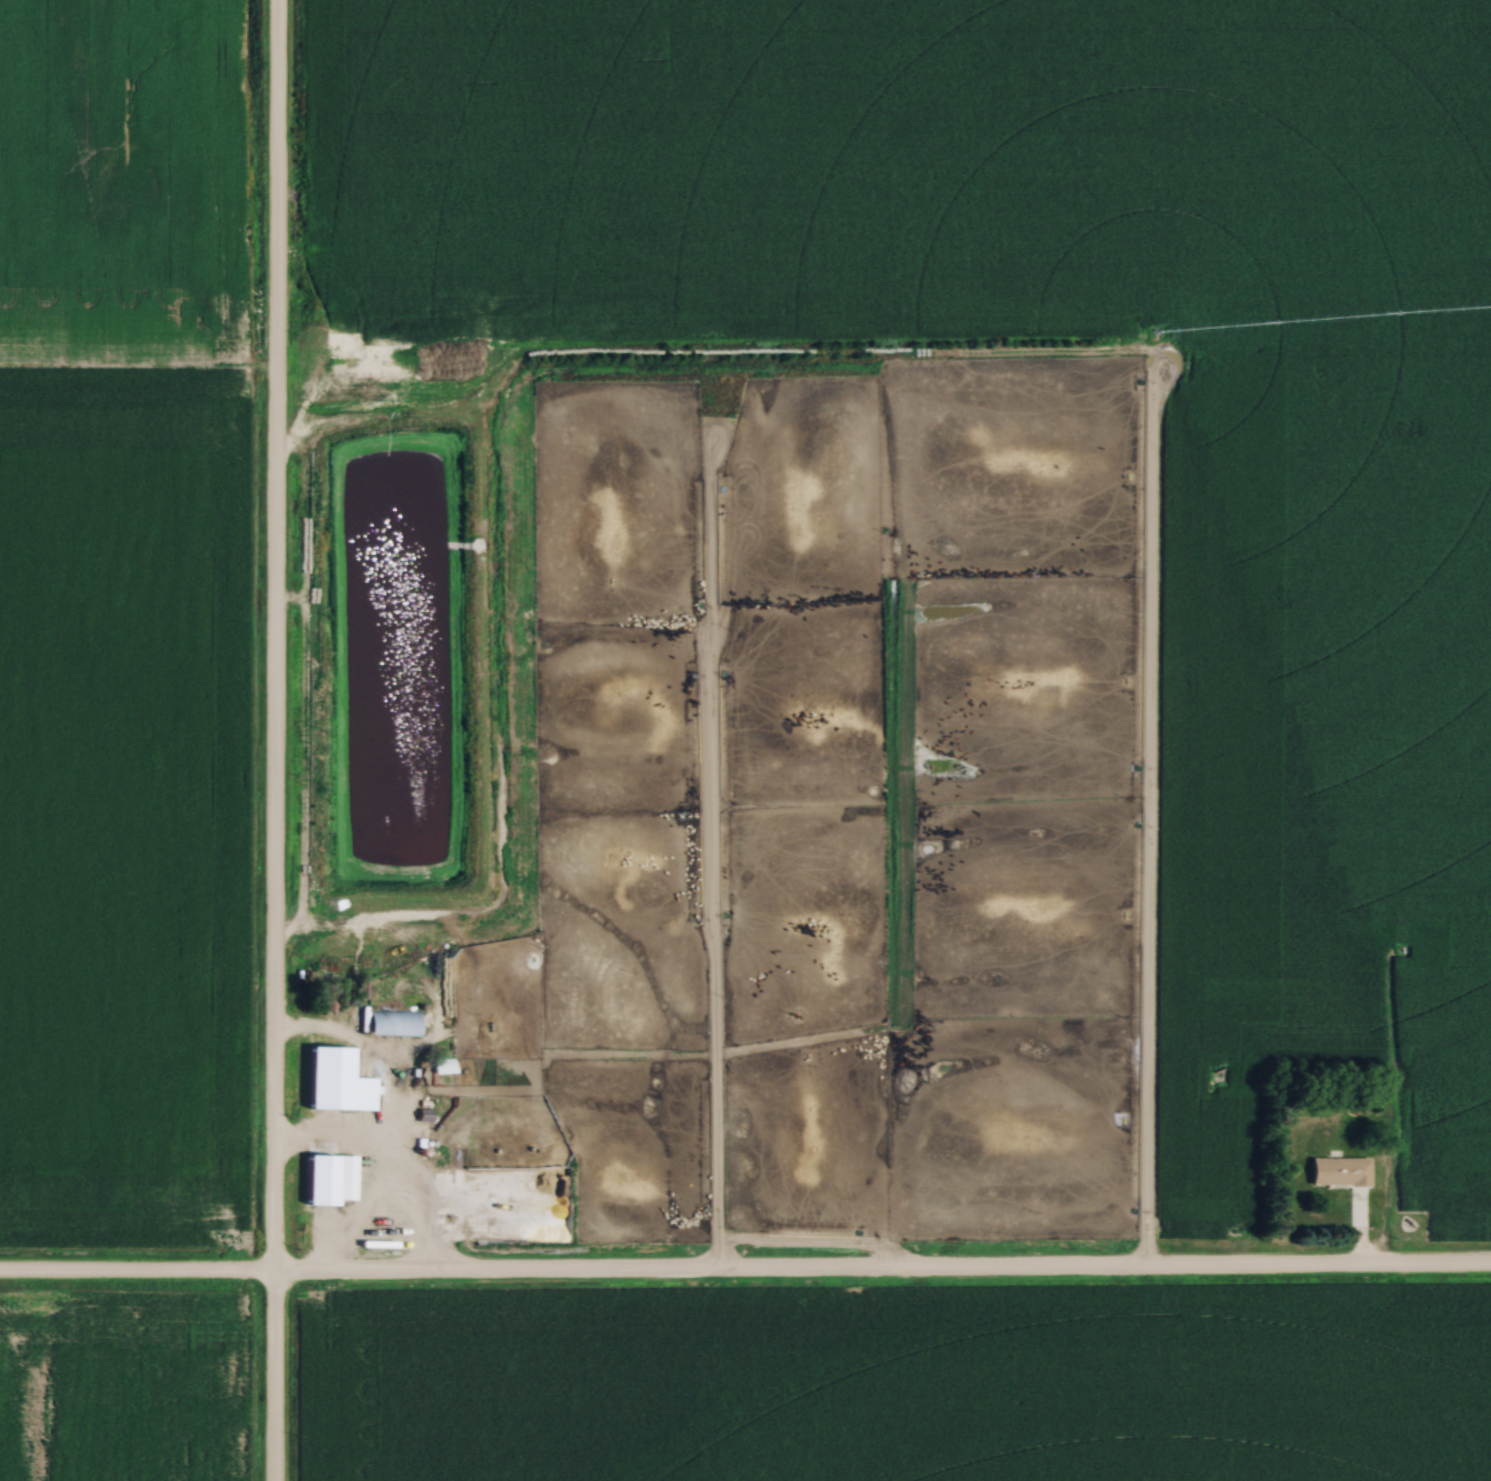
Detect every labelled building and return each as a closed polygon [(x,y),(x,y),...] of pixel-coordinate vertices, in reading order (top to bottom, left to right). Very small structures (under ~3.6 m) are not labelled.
[(419,1010),(368,1010),(368,1035),(419,1035),(419,1010)] [(417,1123),(429,1123),(429,1111),(417,1111),(417,1123)] [(355,1156),(306,1155),(305,1206),(336,1206),(336,1201),(354,1202),(355,1156)] [(1310,1158),(1310,1186),(1368,1186),(1368,1158),(1310,1158)]
